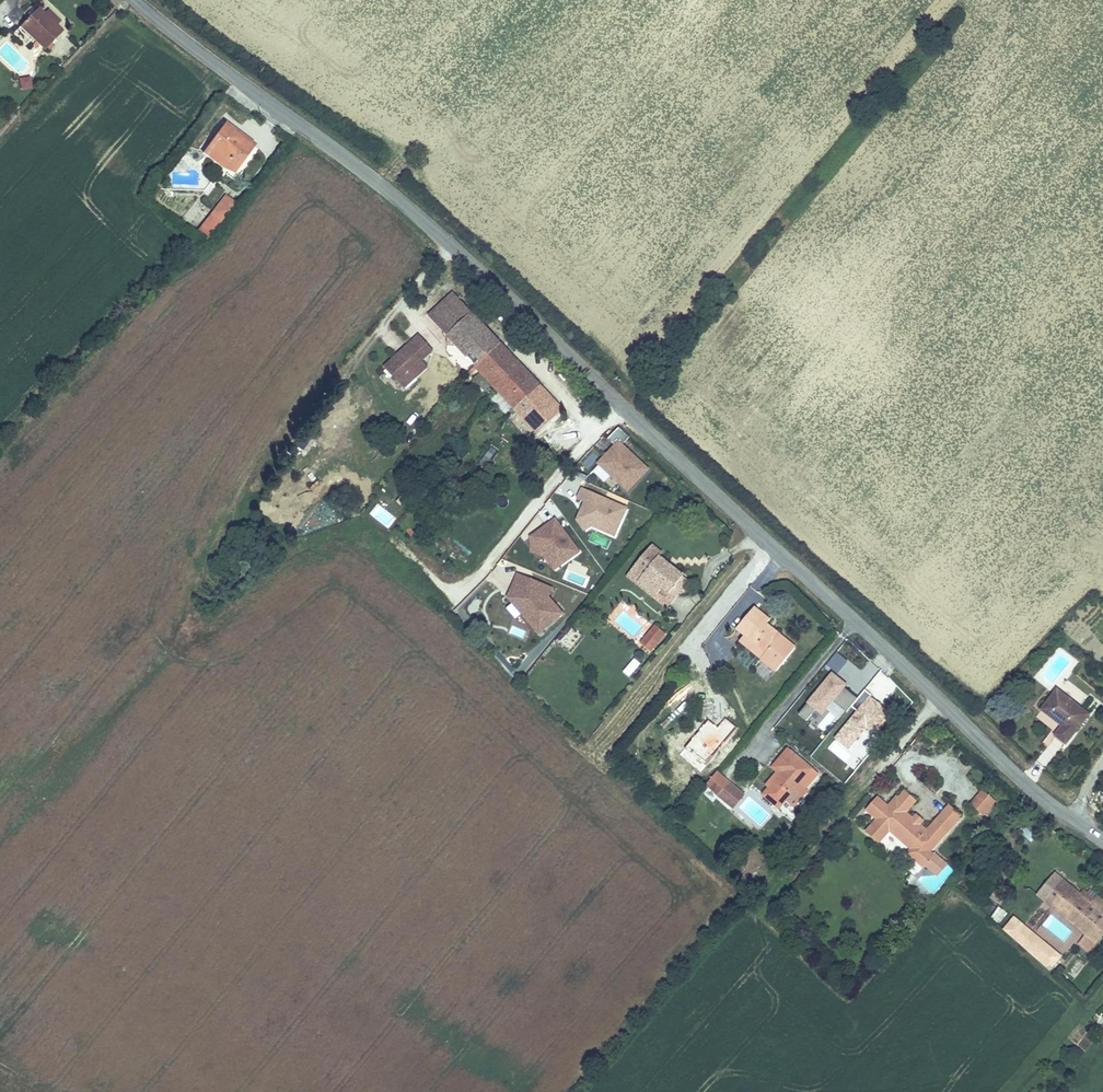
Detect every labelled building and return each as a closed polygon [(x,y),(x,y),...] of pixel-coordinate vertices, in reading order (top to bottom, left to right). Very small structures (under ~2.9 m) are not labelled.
[(45,14),(39,8),(11,36),(22,48),(32,40),(44,52),(64,32),(58,26),(61,22),(49,10),(45,14)] [(22,48),(11,36),(5,41),(17,53),(22,48)] [(19,78),(19,90),(33,89),(32,77),(19,78)] [(224,118),(201,151),(219,166),(232,171),(254,141),(224,118)] [(223,191),(194,228),(204,236),(234,199),(223,191)] [(428,316),(447,336),(473,313),(452,292),(428,316)] [(446,337),(537,435),(563,410),(473,313),(447,336),(446,337)] [(418,335),(383,368),(405,391),(440,358),(418,335)] [(311,434),(304,443),(307,446),(315,436),(311,434)] [(493,464),(497,449),(487,447),(483,461),(493,464)] [(652,475),(624,448),(600,475),(618,493),(622,488),(631,496),(652,475)] [(632,508),(591,490),(587,500),(595,504),(589,521),(621,535),(632,508)] [(555,521),(530,539),(530,555),(544,561),(554,573),(581,554),(555,521)] [(652,545),(626,578),(667,610),(690,581),(660,557),(662,553),(652,545)] [(552,589),(516,575),(508,600),(539,637),(563,617),(549,599),(552,589)] [(739,643),(775,673),(795,648),(766,625),(770,619),(754,607),(736,631),(744,637),(739,643)] [(650,654),(666,634),(653,624),(637,644),(650,654)] [(555,643),(561,646),(567,638),(561,634),(555,643)] [(630,679),(640,664),(632,658),(622,673),(630,679)] [(829,674),(805,705),(822,717),(833,703),(846,713),(859,695),(829,674)] [(1051,684),(1035,703),(1054,718),(1048,724),(1063,737),(1084,711),(1051,684)] [(799,715),(806,720),(813,712),(806,707),(799,715)] [(761,797),(779,811),(786,803),(795,809),(809,792),(800,785),(814,769),(787,748),(770,768),(776,773),(765,786),(768,789),(761,797)] [(745,796),(716,772),(706,785),(705,787),(734,810),(745,796)] [(983,814),(994,800),(981,790),(970,804),(983,814)] [(914,801),(903,792),(897,799),(908,808),(914,801)] [(927,854),(948,830),(939,823),(933,830),(930,827),(926,831),(918,825),(912,819),(904,812),(908,808),(897,799),(895,798),(887,808),(876,798),(866,811),(877,820),(866,832),(876,841),(887,829),(909,848),(905,852),(921,865),(929,856),(927,854)] [(948,830),(960,815),(948,805),(930,827),(933,830),(939,823),(948,830)] [(922,821),(916,815),(912,819),(918,825),(922,821)] [(1102,933),(1102,893),(1092,884),(1089,888),(1083,884),(1077,892),(1053,872),(1040,890),(1047,896),(1042,903),(1081,936),(1073,946),(1085,954),(1102,933)] [(1037,926),(1044,918),(1035,911),(1028,919),(1037,926)] [(1001,931),(1050,973),(1062,958),(1014,916),(1001,931)]
